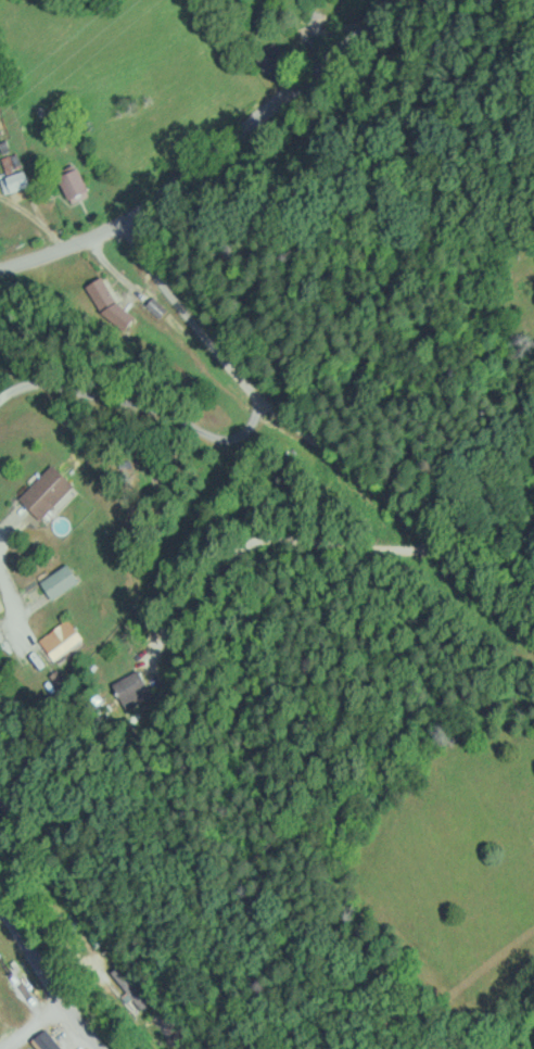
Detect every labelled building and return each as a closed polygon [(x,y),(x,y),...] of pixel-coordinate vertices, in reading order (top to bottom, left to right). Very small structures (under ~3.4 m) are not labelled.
[(72,203),(91,193),(78,167),(59,177),(72,203)] [(5,193),(30,184),(25,170),(0,178),(5,193)] [(89,292),(113,334),(131,323),(107,281),(89,292)] [(20,497),(42,519),(76,485),(53,463),(20,497)] [(81,584),(71,564),(42,579),(51,598),(81,584)] [(83,639),(68,619),(40,640),(55,660),(83,639)] [(152,696),(138,670),(112,684),(126,710),(152,696)] [(110,972),(141,1008),(148,1002),(117,966),(110,972)] [(176,1048),(178,1048),(182,1046),(161,1019),(155,1023),(176,1048)] [(38,1048),(64,1048),(45,1029),(32,1042),(38,1048)]
